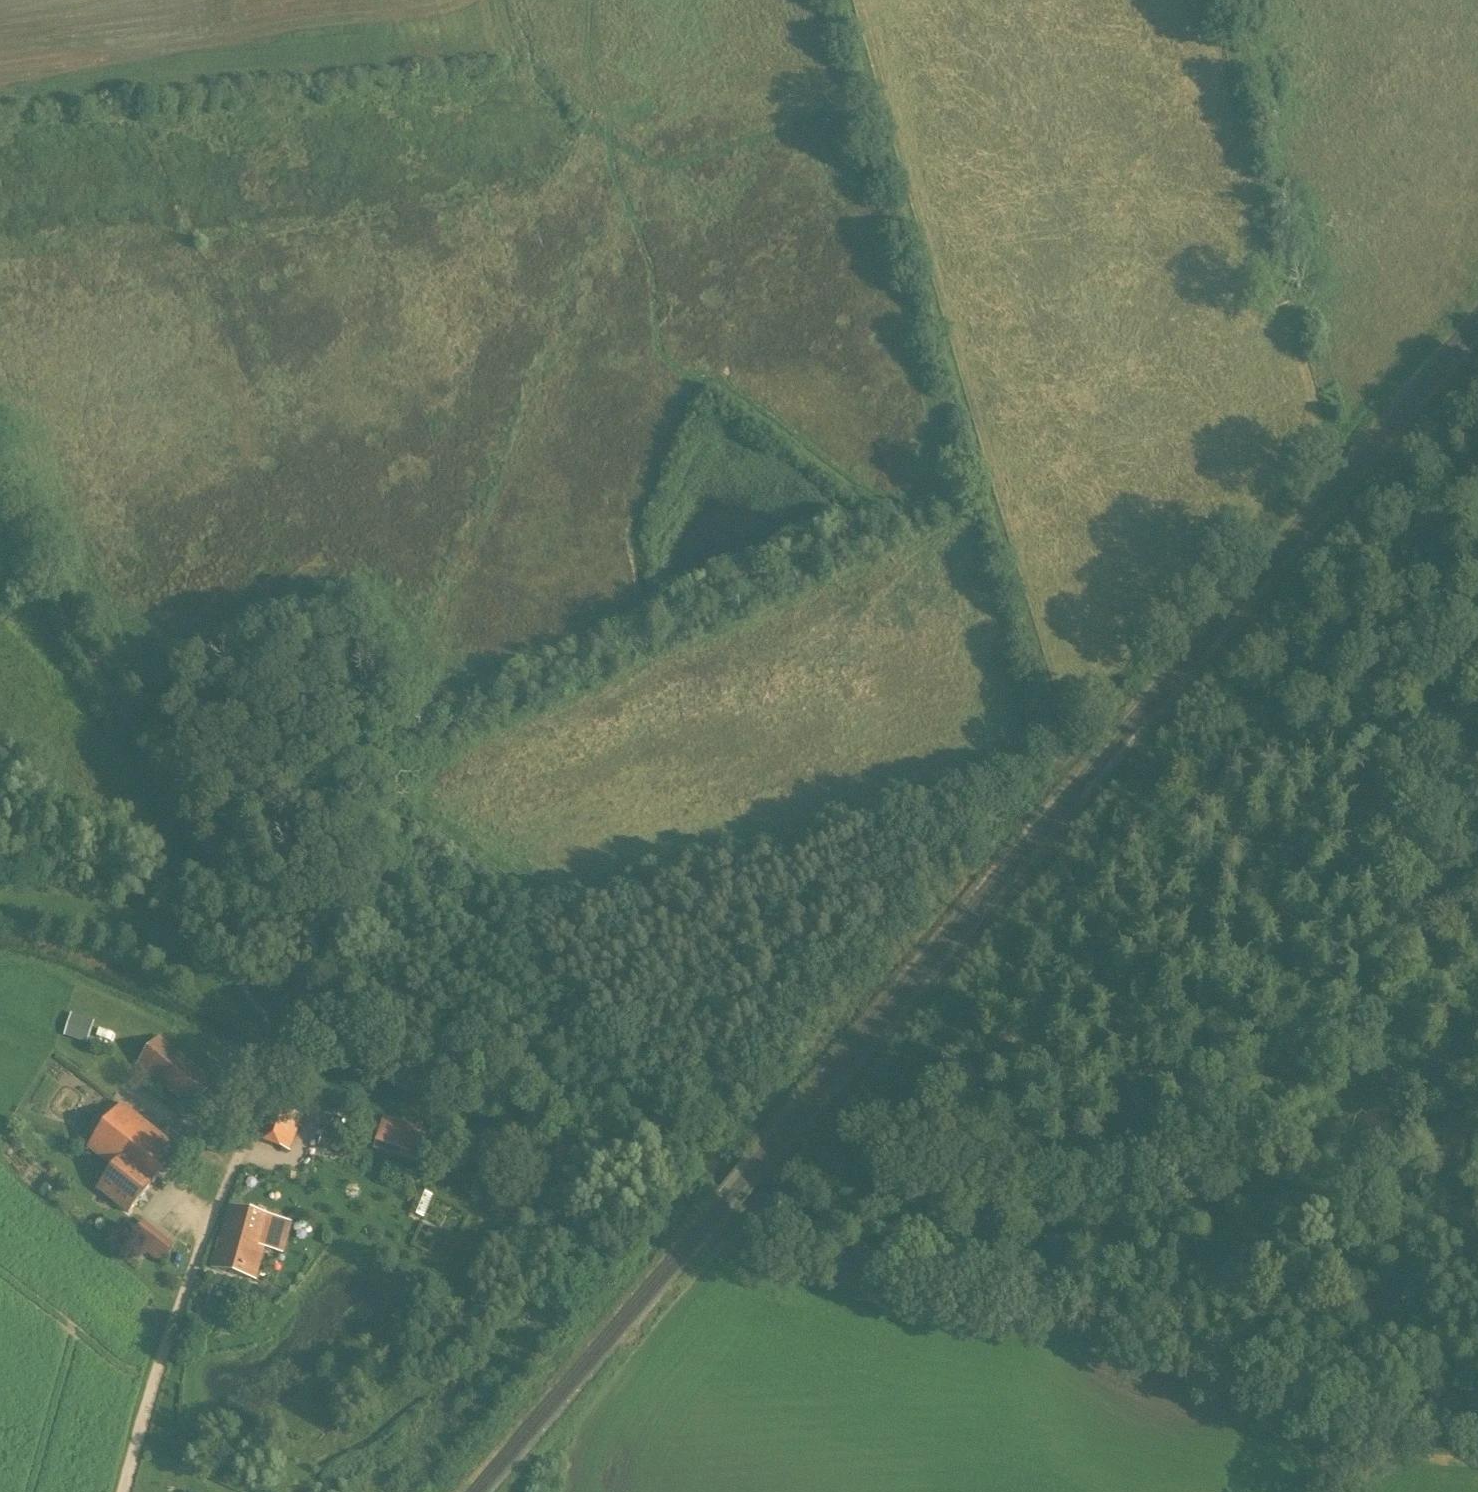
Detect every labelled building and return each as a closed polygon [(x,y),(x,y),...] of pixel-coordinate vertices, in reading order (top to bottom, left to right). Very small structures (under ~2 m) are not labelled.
[(72,1013),(64,1035),(87,1044),(95,1022),(72,1013)] [(136,1064),(193,1110),(216,1082),(159,1036),(136,1064)] [(88,1148),(113,1169),(122,1158),(153,1184),(180,1150),(123,1104),(88,1148)] [(269,1105),(257,1139),(290,1151),(302,1116),(269,1105)] [(402,1150),(400,1156),(418,1161),(427,1134),(385,1120),(378,1142),(402,1150)] [(345,1134),(325,1127),(318,1145),(338,1152),(345,1134)] [(122,1158),(113,1169),(115,1170),(98,1190),(128,1214),(153,1184),(122,1158)] [(274,1218),(230,1206),(213,1268),(257,1281),(274,1218)] [(134,1254),(141,1259),(145,1253),(159,1264),(175,1244),(154,1228),(134,1254)]
